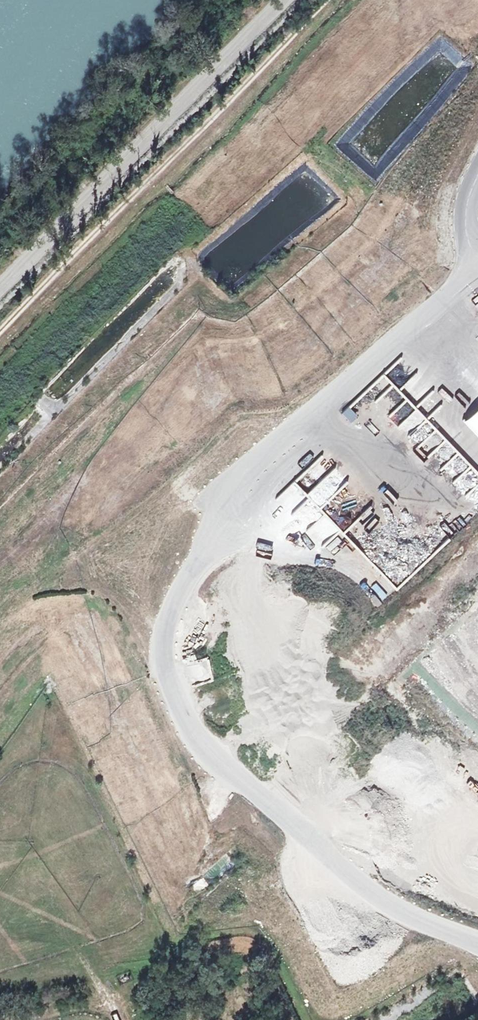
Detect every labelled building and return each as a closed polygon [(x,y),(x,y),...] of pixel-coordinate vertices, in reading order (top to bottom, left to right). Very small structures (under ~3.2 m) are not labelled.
[(469,346),(465,350),(472,361),(477,358),(469,346)] [(401,383),(410,395),(421,388),(412,375),(401,383)] [(415,394),(410,397),(417,410),(423,407),(415,394)] [(430,407),(419,414),(428,426),(438,420),(430,407)] [(387,454),(391,465),(402,461),(398,450),(387,454)] [(174,551),(180,560),(192,553),(186,543),(174,551)] [(429,576),(434,572),(424,561),(419,565),(429,576)] [(394,574),(381,586),(398,605),(411,593),(394,574)] [(166,575),(161,588),(168,591),(173,578),(166,575)] [(301,768),(316,760),(310,749),(295,757),(301,768)]
